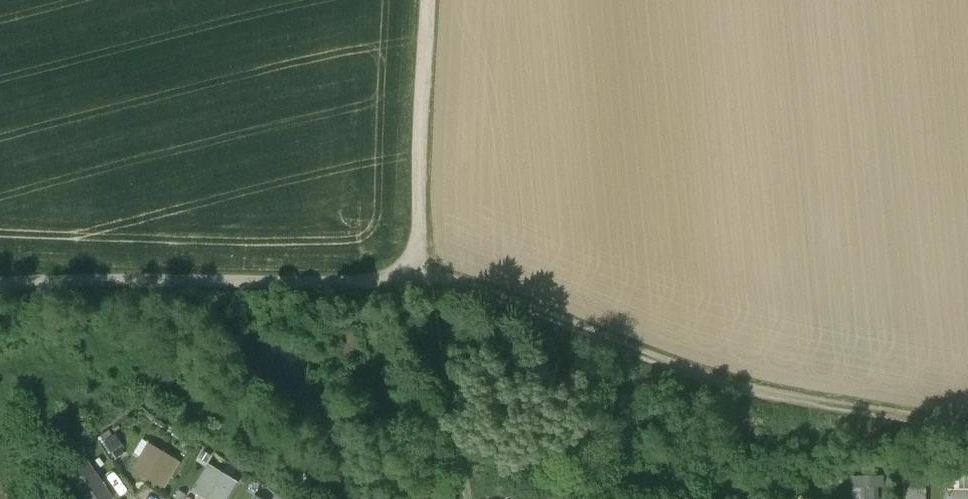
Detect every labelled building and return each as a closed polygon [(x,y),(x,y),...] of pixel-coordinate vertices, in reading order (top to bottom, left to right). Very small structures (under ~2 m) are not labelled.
[(113,451),(126,442),(115,427),(102,436),(113,451)] [(169,486),(184,458),(151,440),(136,467),(169,486)] [(88,498),(114,498),(119,496),(91,457),(69,472),(88,498)] [(194,489),(212,498),(230,498),(242,478),(211,460),(194,489)] [(885,473),(854,473),(854,498),(885,498),(885,473)] [(907,498),(930,498),(930,487),(907,486),(907,498)] [(949,489),(949,498),(967,498),(967,489),(949,489)] [(272,498),(257,491),(253,498),(272,498)]
